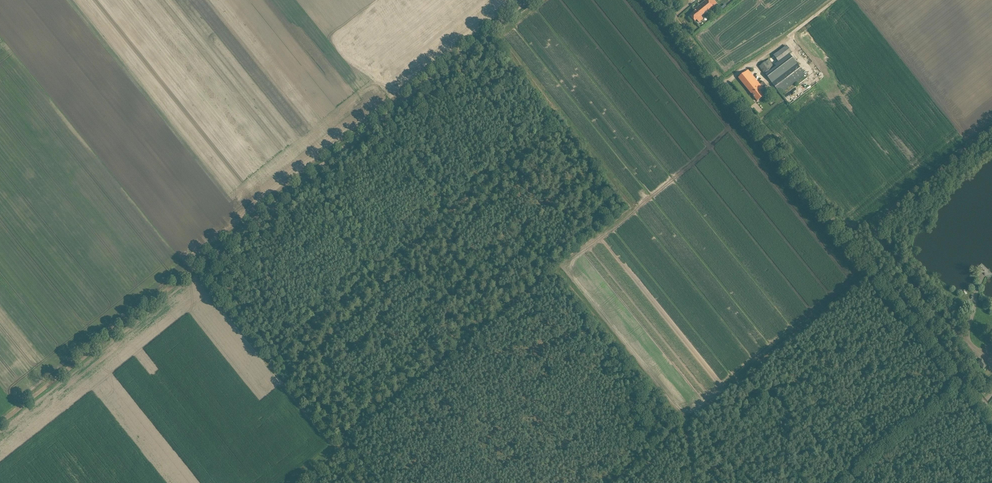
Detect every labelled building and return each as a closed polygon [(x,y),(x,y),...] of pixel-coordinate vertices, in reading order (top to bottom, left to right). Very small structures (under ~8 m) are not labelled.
[(695,11),(690,15),(695,21),(713,7),(708,0),(706,0),(694,10),(695,11)] [(804,75),(789,55),(778,62),(775,65),(776,67),(775,67),(774,65),(764,73),(770,81),(780,94),(804,75)] [(759,67),(764,73),(774,65),(770,59),(759,67)] [(738,78),(757,101),(764,96),(760,91),(767,86),(763,81),(759,85),(750,74),(748,71),(745,73),(738,78)] [(987,365),(982,358),(978,362),(983,368),(987,365)]
